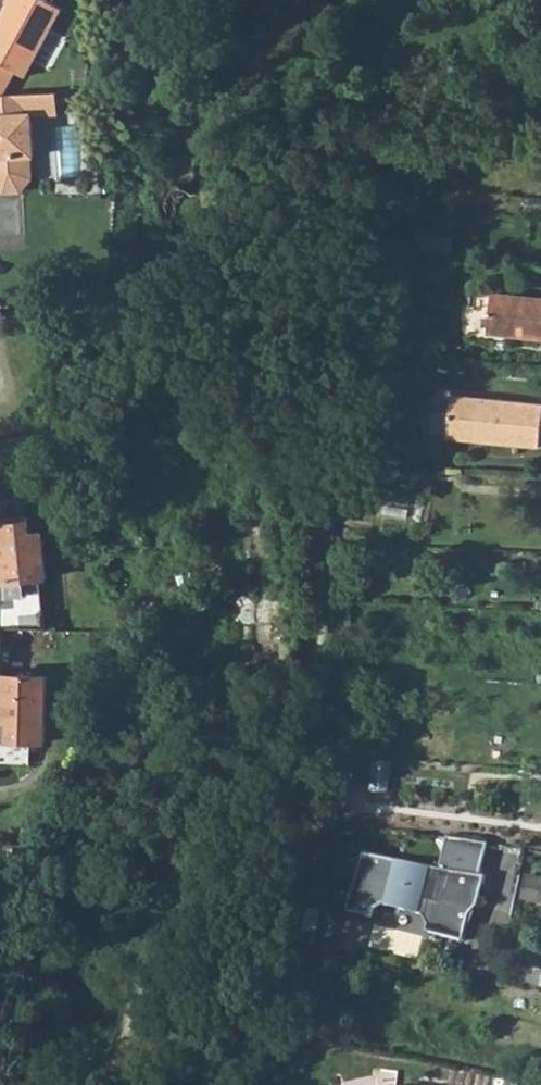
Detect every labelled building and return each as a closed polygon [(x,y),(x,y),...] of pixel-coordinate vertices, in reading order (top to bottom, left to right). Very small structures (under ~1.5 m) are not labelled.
[(6,82),(15,87),(56,21),(23,0),(8,0),(1,11),(5,14),(0,21),(0,91),(6,82)] [(38,58),(52,65),(68,35),(54,28),(38,58)] [(3,201),(15,189),(15,167),(19,167),(19,125),(20,104),(0,104),(0,201),(3,201)] [(20,104),(19,125),(47,126),(47,105),(20,104)] [(485,333),(540,340),(540,300),(491,293),(485,333)] [(539,407),(449,395),(444,435),(534,447),(539,407)] [(0,519),(0,572),(1,581),(45,578),(41,534),(28,534),(27,517),(0,519)] [(0,676),(0,723),(20,724),(19,742),(42,744),(44,678),(40,678),(40,670),(30,669),(30,678),(0,676)] [(19,742),(20,724),(0,723),(0,741),(19,742)] [(369,863),(355,919),(380,924),(381,918),(390,912),(428,919),(435,929),(433,935),(470,942),(475,918),(482,908),(489,879),(483,878),(490,848),(451,841),(444,873),(369,863)]
